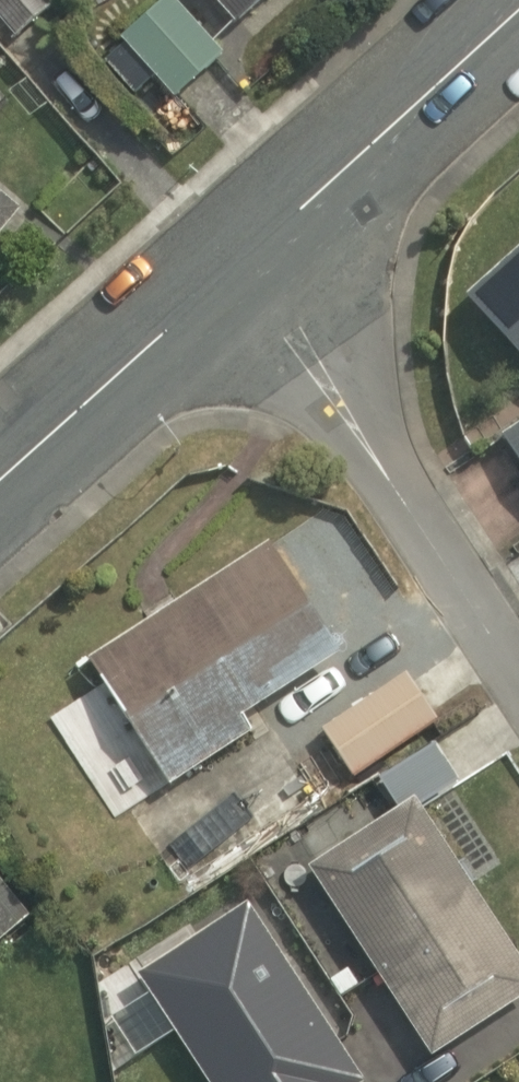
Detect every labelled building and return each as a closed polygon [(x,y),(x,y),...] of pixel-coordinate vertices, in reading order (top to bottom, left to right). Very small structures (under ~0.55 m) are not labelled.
[(53,0),(0,0),(0,34),(6,41),(53,1),(53,0)] [(225,26),(254,0),(137,0),(103,30),(169,104),(221,57),(207,42),(225,26)] [(10,211),(0,203),(0,223),(10,211)] [(458,293),(518,364),(518,241),(458,293)] [(494,445),(518,479),(518,427),(494,445)] [(269,538),(92,656),(173,777),(256,722),(245,705),(339,642),(269,538)] [(405,665),(319,721),(353,774),(439,718),(405,665)] [(311,864),(434,1053),(518,998),(518,968),(409,800),(311,864)] [(36,920),(0,870),(0,946),(36,920)] [(296,966),(285,972),(243,903),(143,963),(215,1081),(350,1081),(345,1072),(356,1066),(296,966)]
